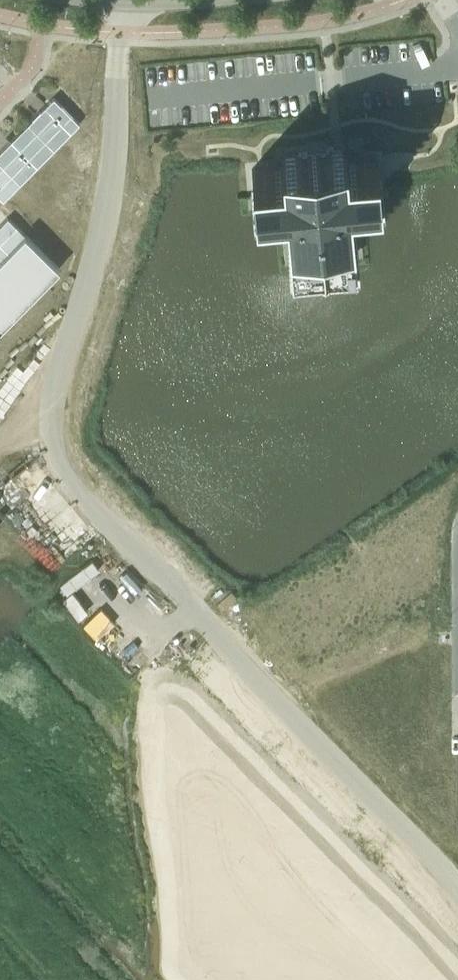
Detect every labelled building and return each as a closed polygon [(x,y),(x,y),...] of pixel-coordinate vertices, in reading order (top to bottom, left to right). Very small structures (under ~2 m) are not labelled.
[(54,97),(28,122),(54,148),(80,122),(54,97)] [(54,148),(28,122),(0,151),(0,196),(3,199),(54,148)] [(347,159),(346,147),(281,153),(282,165),(252,168),(255,202),(285,199),(289,235),(291,258),(356,252),(354,229),(350,193),(381,190),(378,156),(347,159)] [(8,217),(0,225),(0,328),(59,268),(8,217)]
